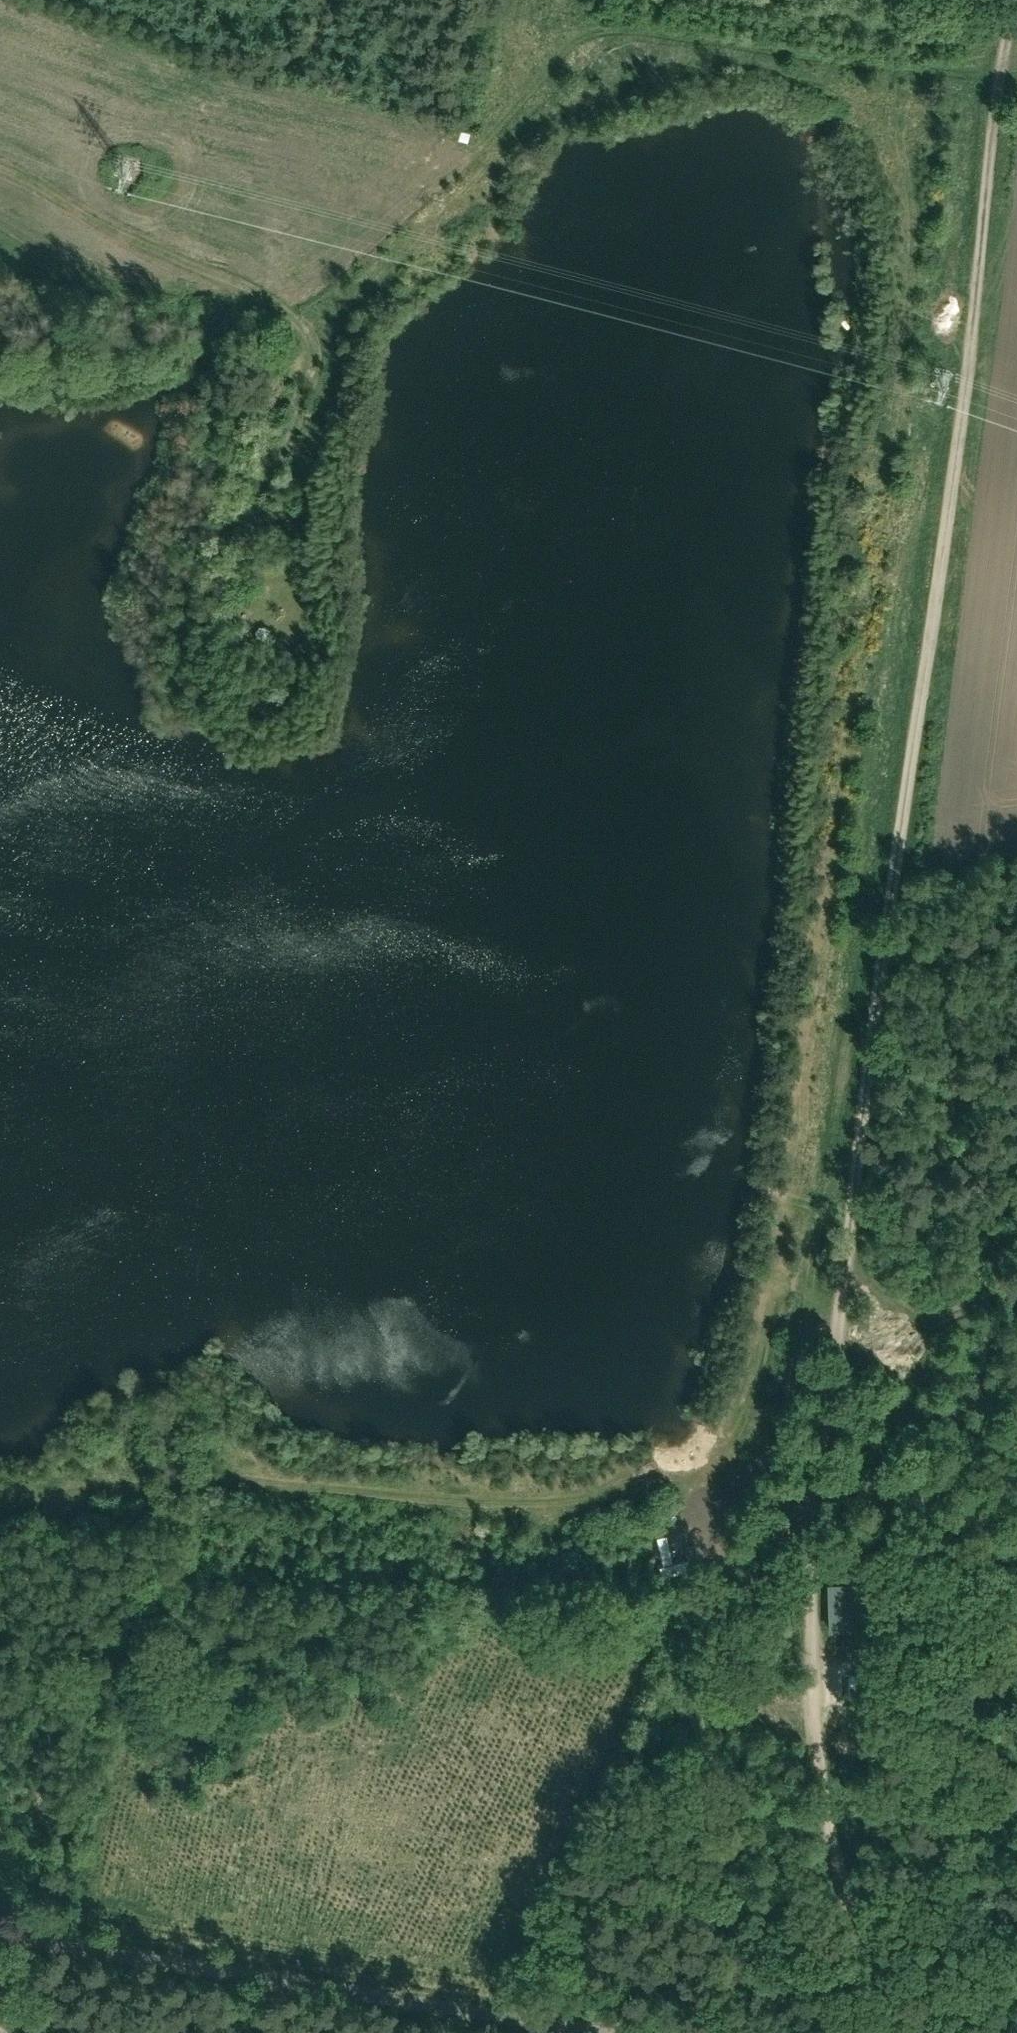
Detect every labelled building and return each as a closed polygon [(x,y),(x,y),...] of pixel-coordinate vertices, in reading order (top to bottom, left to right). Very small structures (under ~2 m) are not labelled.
[(863,1582),(830,1584),(832,1629),(865,1627),(863,1582)]
